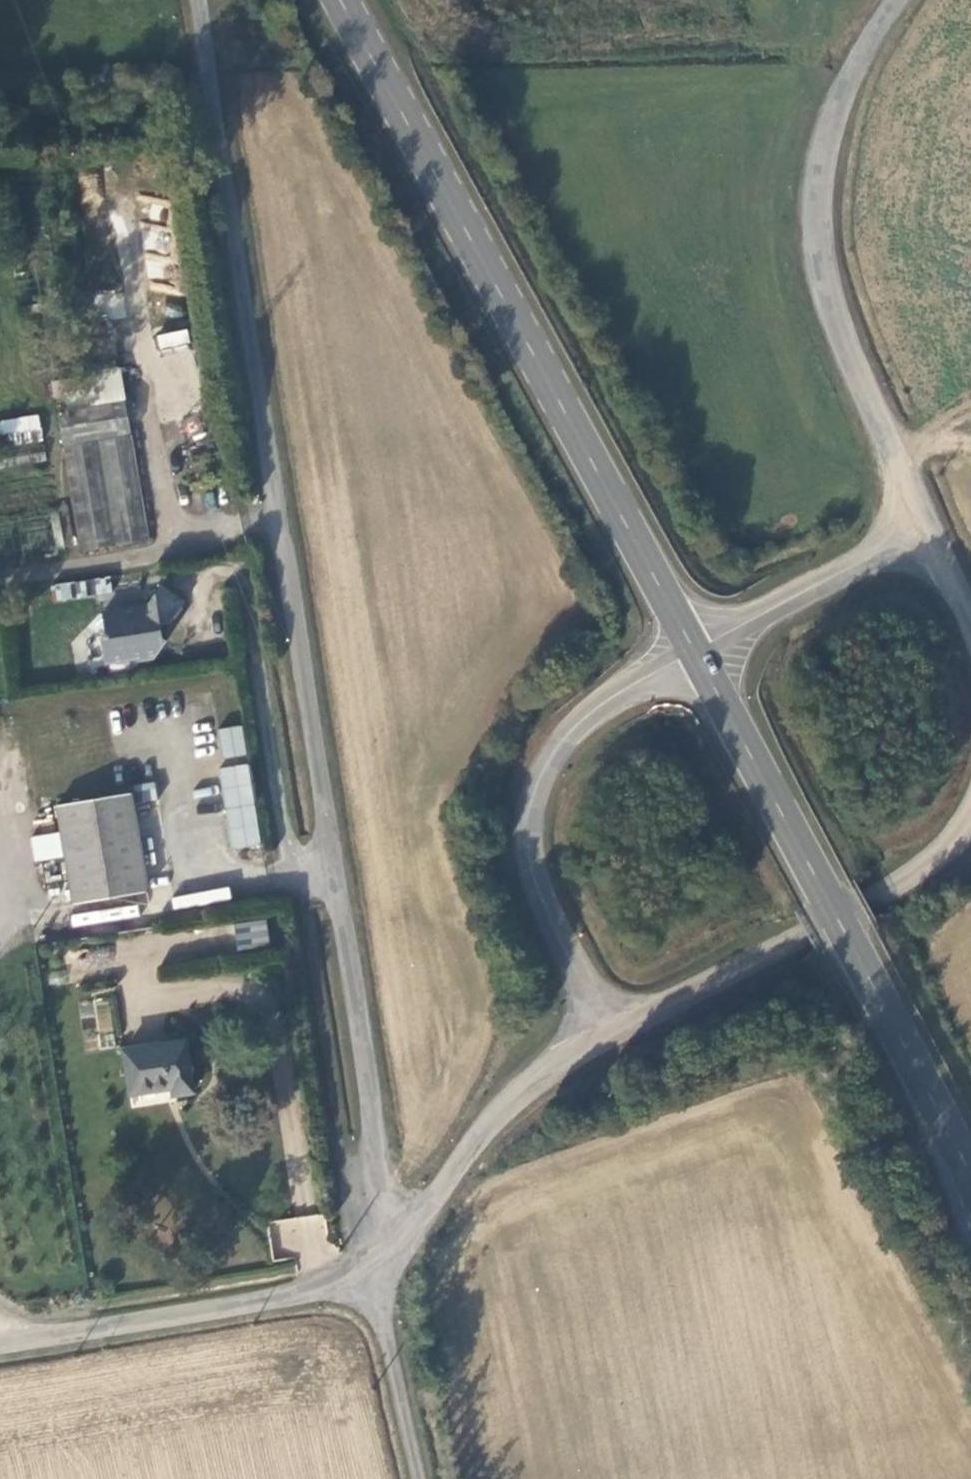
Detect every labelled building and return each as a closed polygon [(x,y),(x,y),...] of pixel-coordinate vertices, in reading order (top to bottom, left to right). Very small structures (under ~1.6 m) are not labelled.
[(140,218),(165,221),(167,199),(142,197),(140,218)] [(162,251),(165,236),(147,233),(144,248),(162,251)] [(164,279),(167,255),(147,253),(144,277),(164,279)] [(186,328),(155,336),(159,351),(190,342),(186,328)] [(156,375),(93,383),(94,399),(157,393),(156,375)] [(42,442),(39,415),(0,419),(0,447),(42,442)] [(109,574),(53,586),(57,603),(113,591),(109,574)] [(139,616),(90,625),(92,638),(96,642),(90,650),(94,672),(124,668),(129,672),(144,670),(158,653),(142,642),(142,638),(161,634),(174,613),(153,599),(139,616)] [(222,759),(248,754),(241,724),(216,729),(222,759)] [(231,850),(261,845),(248,763),(218,768),(231,850)] [(132,785),(134,804),(157,801),(155,782),(132,785)] [(126,805),(50,819),(67,917),(143,904),(126,805)] [(265,932),(234,936),(238,963),(269,959),(265,932)] [(192,1047),(130,1057),(137,1102),(178,1096),(179,1103),(200,1100),(192,1047)]
